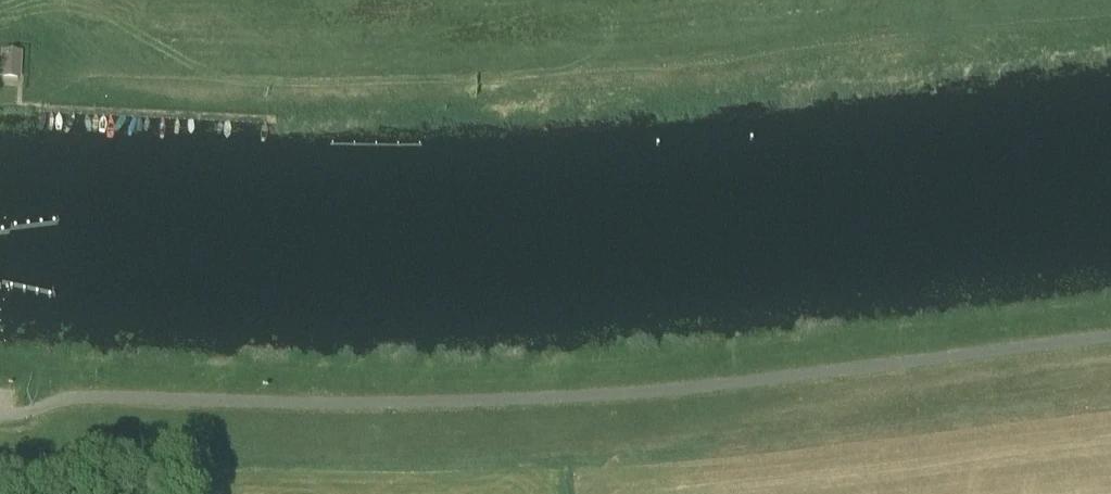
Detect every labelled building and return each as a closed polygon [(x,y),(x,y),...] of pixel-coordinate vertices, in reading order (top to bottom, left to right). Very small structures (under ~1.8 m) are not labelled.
[(18,80),(19,54),(4,53),(2,79),(18,80)]
